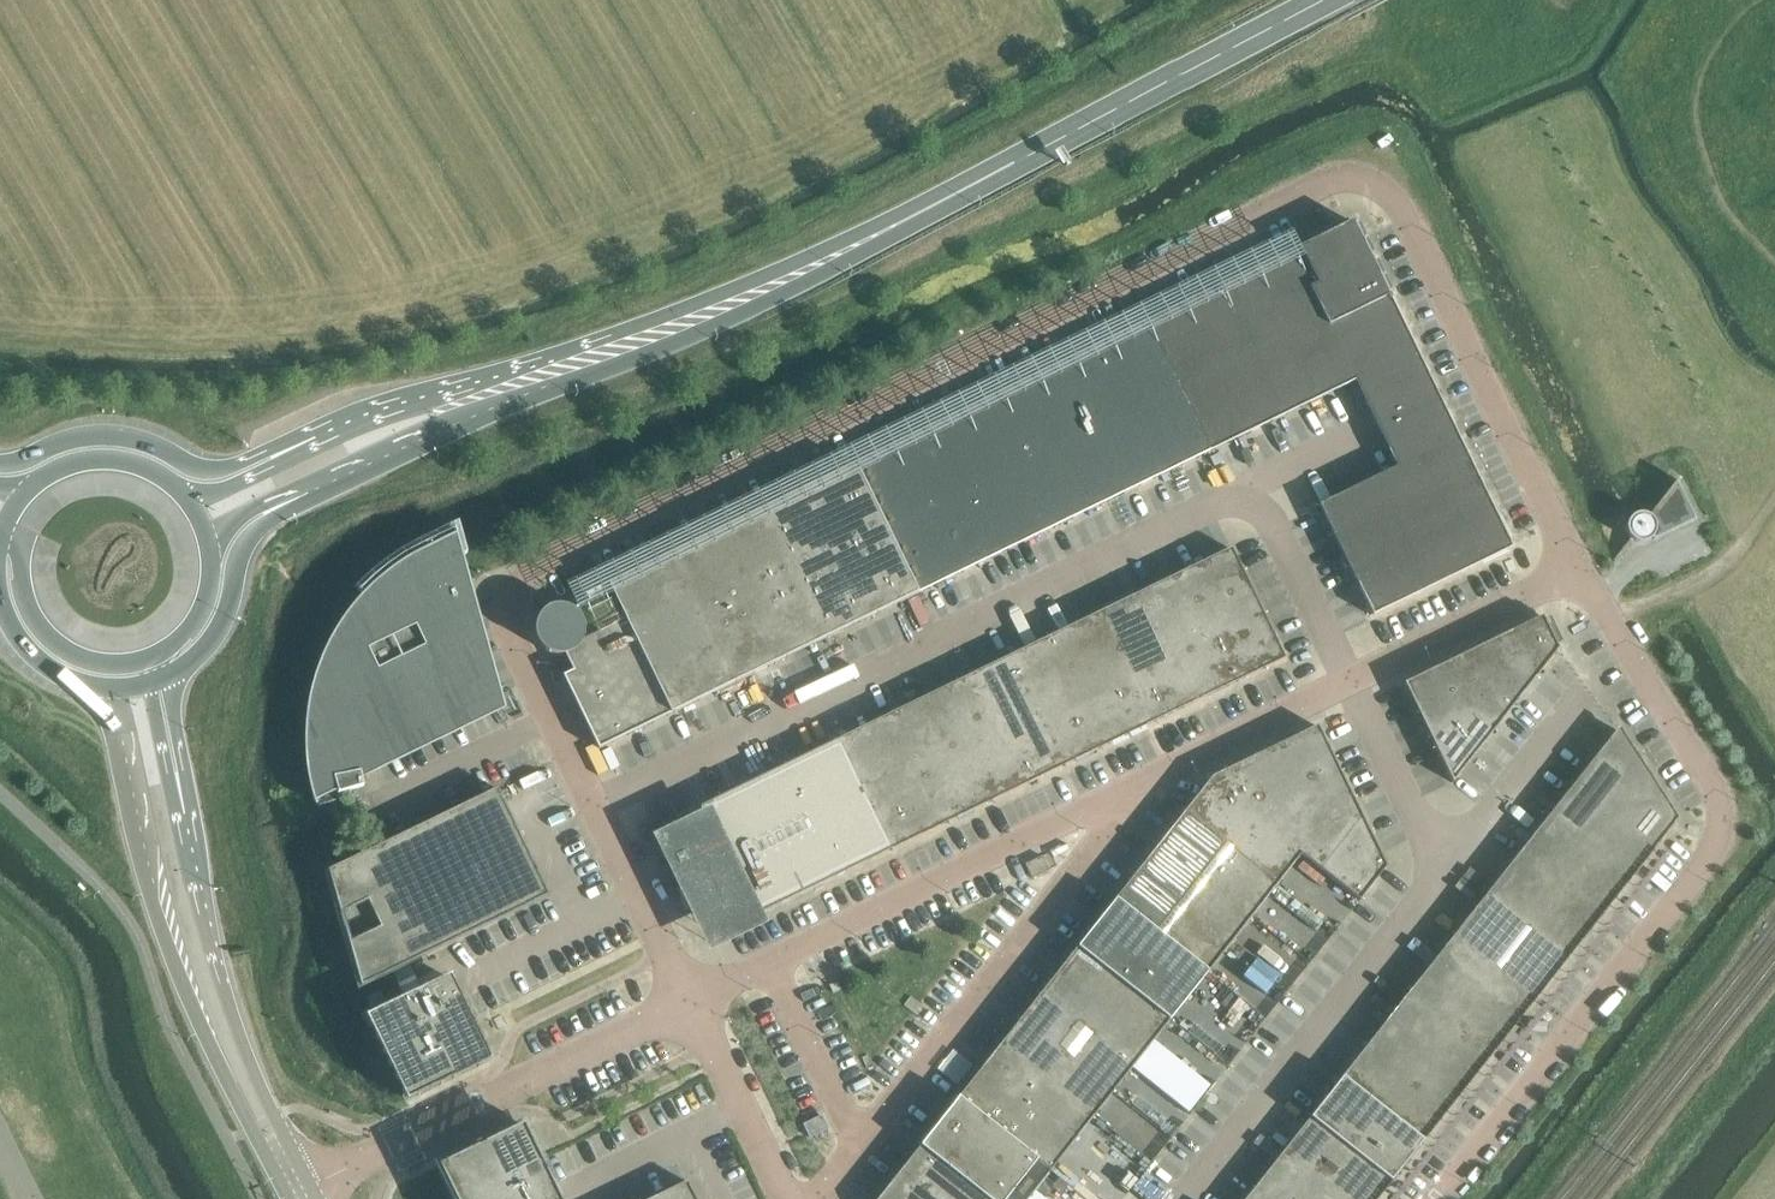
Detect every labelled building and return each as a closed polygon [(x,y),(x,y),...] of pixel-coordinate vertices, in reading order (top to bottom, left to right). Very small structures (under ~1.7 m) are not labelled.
[(1318,506),(1354,580),(1493,512),(1390,301),(1352,222),(1146,322),(1209,452),(1354,382),(1396,468),(1318,506)] [(1146,322),(1110,340),(1173,470),(1209,452),(1146,322)] [(1110,340),(1073,358),(1136,488),(1173,470),(1110,340)] [(1073,358),(1036,376),(1100,506),(1136,488),(1073,358)] [(1036,376),(1000,394),(1063,524),(1100,506),(1036,376)] [(1000,394),(963,412),(1026,541),(1063,524),(1000,394)] [(963,412),(927,430),(990,559),(1026,541),(963,412)] [(927,430),(890,448),(953,577),(990,559),(927,430)] [(854,465),(917,595),(953,577),(890,448),(854,465)] [(826,639),(917,595),(854,465),(763,509),(826,639)] [(1696,519),(1678,483),(1679,481),(1677,480),(1648,516),(1646,515),(1644,514),(1642,514),(1640,513),(1637,514),(1635,514),(1633,515),(1631,516),(1630,518),(1628,520),(1627,522),(1626,524),(1626,526),(1626,528),(1626,531),(1626,533),(1627,535),(1629,537),(1630,539),(1632,540),(1634,542),(1636,542),(1639,543),(1641,543),(1644,543),(1646,542),(1648,541),(1650,540),(1652,538),(1654,540),(1696,519)] [(735,683),(826,639),(763,509),(672,553),(735,683)] [(1511,548),(1493,512),(1354,580),(1372,617),(1508,550),(1511,548)] [(463,582),(456,559),(451,539),(436,547),(433,542),(424,546),(426,551),(423,552),(414,557),(390,572),(382,578),(368,591),(361,598),(355,605),(349,611),(338,628),(333,636),(328,645),(324,653),(320,662),(317,671),(316,672),(352,684),(453,635),(454,637),(472,628),(452,587),(461,582),(461,583),(463,582)] [(1183,572),(1237,682),(1284,659),(1230,549),(1183,572)] [(588,602),(571,610),(568,609),(565,608),(562,607),(559,607),(556,607),(553,607),(550,608),(548,610),(545,611),(543,613),(541,615),(539,617),(537,620),(536,623),(535,626),(535,629),(534,632),(535,635),(535,638),(536,640),(538,643),(539,646),(541,648),(543,650),(546,652),(549,653),(551,654),(554,655),(557,655),(560,655),(563,655),(571,672),(562,676),(598,750),(735,683),(672,553),(585,595),(588,602)] [(1147,590),(1201,700),(1237,682),(1183,572),(1147,590)] [(1092,616),(1146,726),(1201,700),(1147,590),(1092,616)] [(1047,638),(1100,748),(1146,726),(1092,616),(1047,638)] [(1513,631),(1536,677),(1557,650),(1541,617),(1513,631)] [(1486,644),(1515,703),(1536,677),(1513,631),(1486,644)] [(314,801),(335,794),(363,786),(359,773),(357,773),(355,764),(485,701),(454,637),(453,635),(352,684),(316,672),(314,680),(311,689),(309,698),(307,708),(306,718),(305,727),(305,737),(305,746),(305,756),(306,765),(308,775),(309,784),(311,790),(312,795),(314,801)] [(1100,748),(1047,638),(1010,656),(1064,766),(1100,748)] [(1494,730),(1515,703),(1486,644),(1458,657),(1472,685),(1485,713),(1494,730)] [(974,674),(1028,784),(1064,766),(1010,656),(974,674)] [(1403,684),(1417,712),(1472,685),(1458,657),(1403,684)] [(974,674),(892,713),(946,824),(1028,784),(974,674)] [(1417,712),(1430,740),(1485,713),(1472,685),(1417,712)] [(946,824),(892,713),(865,727),(918,837),(946,824)] [(1494,730),(1485,713),(1430,740),(1451,784),(1494,730)] [(1208,781),(1243,808),(1335,763),(1317,726),(1211,777),(1208,781)] [(918,837),(865,727),(837,740),(891,850),(918,837)] [(1547,817),(1628,881),(1671,827),(1670,826),(1675,819),(1667,807),(1669,806),(1652,780),(1650,781),(1643,769),(1644,768),(1628,742),(1626,743),(1618,731),(1612,738),(1611,737),(1547,817)] [(891,850),(837,740),(678,817),(693,848),(674,858),(703,919),(724,909),(733,927),(891,850)] [(1352,800),(1335,763),(1243,808),(1278,836),(1352,800)] [(1208,781),(1183,812),(1276,886),(1300,856),(1301,854),(1278,836),(1243,808),(1208,781)] [(549,896),(497,790),(497,789),(393,839),(328,871),(361,987),(549,896)] [(1300,856),(1311,865),(1370,836),(1352,800),(1278,836),(1301,854),(1300,856)] [(1251,917),(1276,886),(1183,812),(1159,844),(1251,917)] [(1529,841),(1610,905),(1628,881),(1547,817),(1529,841)] [(1385,867),(1370,836),(1311,865),(1358,902),(1385,867)] [(1510,865),(1591,929),(1610,905),(1529,841),(1510,865)] [(1225,950),(1251,917),(1159,844),(1133,876),(1225,950)] [(1024,864),(1031,879),(1049,870),(1042,856),(1024,864)] [(1485,896),(1566,960),(1591,929),(1510,865),(1485,896)] [(1133,876),(1114,900),(1207,973),(1225,950),(1133,876)] [(1453,936),(1535,1000),(1566,960),(1485,896),(1453,936)] [(1188,997),(1207,973),(1114,900),(1095,924),(1188,997)] [(1095,924),(1076,948),(1169,1021),(1188,997),(1095,924)] [(1435,960),(1516,1024),(1535,1000),(1453,936),(1435,960)] [(1150,1044),(1169,1021),(1076,948),(1058,971),(1150,1044)] [(1435,960),(1410,991),(1491,1055),(1516,1024),(1435,960)] [(1132,1068),(1150,1044),(1058,971),(1039,995),(1132,1068)] [(407,1101),(492,1060),(451,975),(365,1016),(407,1101)] [(1385,1023),(1466,1087),(1491,1055),(1410,991),(1385,1023)] [(1132,1068),(1039,995),(1020,1019),(1112,1092),(1132,1068)] [(1094,1116),(1112,1092),(1020,1019),(1001,1043),(1094,1116)] [(1366,1047),(1447,1111),(1466,1087),(1385,1023),(1366,1047)] [(1001,1043),(983,1066),(1075,1139),(1094,1116),(1001,1043)] [(1341,1078),(1422,1142),(1447,1111),(1366,1047),(1341,1078)] [(1050,1172),(1075,1139),(983,1066),(957,1098),(1050,1172)] [(1309,1118),(1391,1182),(1422,1142),(1341,1078),(1309,1118)] [(920,1146),(987,1198),(1028,1198),(1050,1172),(957,1098),(920,1146)] [(803,1124),(804,1127),(808,1135),(809,1137),(810,1137),(827,1129),(821,1116),(803,1124)] [(1309,1118),(1284,1150),(1347,1198),(1377,1198),(1391,1182),(1309,1118)] [(554,1189),(555,1189),(524,1125),(438,1166),(454,1198),(559,1198),(554,1189)] [(920,1146),(901,1170),(938,1198),(987,1198),(920,1146)] [(1253,1189),(1266,1198),(1347,1198),(1284,1150),(1253,1189)] [(901,1170),(878,1198),(938,1198),(901,1170)] [(652,1198),(695,1198),(687,1182),(652,1198)] [(1245,1198),(1266,1198),(1253,1189),(1245,1198)]
